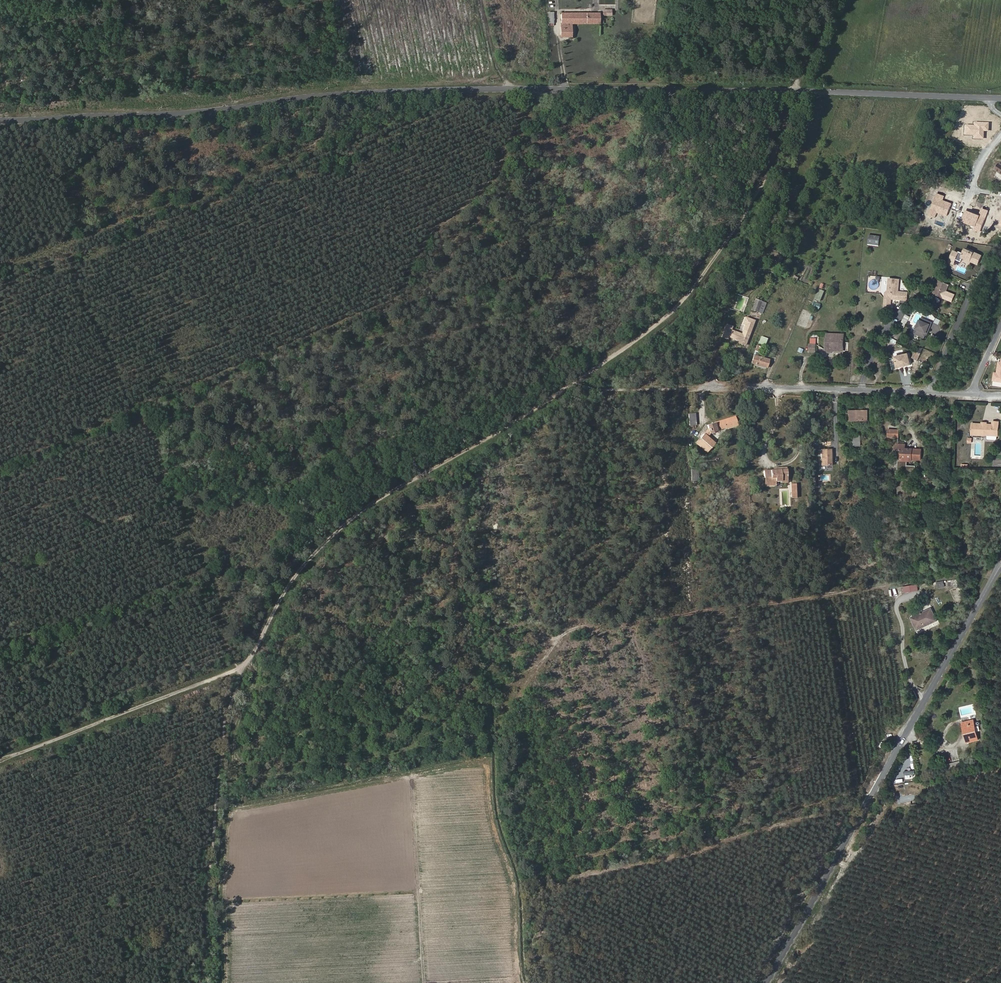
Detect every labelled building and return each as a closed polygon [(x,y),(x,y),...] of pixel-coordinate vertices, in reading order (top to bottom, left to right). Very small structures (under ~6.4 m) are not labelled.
[(603,23),(603,15),(603,13),(561,13),(561,23),(562,23),(562,27),(561,27),(561,36),(571,36),(571,23),(603,23)] [(983,174),(991,162),(985,158),(977,170),(983,174)] [(879,246),(880,236),(869,235),(868,244),(879,246)] [(978,264),(982,256),(966,249),(962,257),(978,264)] [(779,266),(784,253),(780,252),(776,260),(772,259),(770,263),(779,266)] [(804,284),(811,272),(806,269),(799,282),(800,283),(797,290),(802,292),(806,285),(804,284)] [(898,292),(899,280),(889,279),(888,290),(885,293),(884,306),(891,307),(891,299),(907,300),(908,293),(898,292)] [(943,298),(949,285),(939,280),(933,294),(943,298)] [(818,301),(822,291),(818,289),(814,299),(818,301)] [(762,314),(766,303),(762,301),(760,306),(754,304),(751,310),(762,314)] [(790,318),(793,313),(783,309),(778,307),(776,313),(790,318)] [(925,311),(923,316),(933,319),(935,315),(925,311)] [(745,345),(754,321),(745,317),(743,324),(745,325),(742,334),(731,330),(732,327),(726,325),(722,336),(727,338),(728,336),(739,340),(739,342),(745,345)] [(926,338),(931,325),(920,321),(915,334),(926,338)] [(761,335),(758,343),(765,345),(768,338),(761,335)] [(844,350),(844,336),(827,335),(826,349),(823,348),(823,352),(832,353),(832,350),(844,350)] [(892,345),(897,338),(894,336),(889,343),(892,345)] [(911,365),(909,354),(895,357),(898,368),(911,365)] [(767,367),(769,359),(757,356),(754,355),(751,363),(767,367)] [(868,420),(868,411),(850,411),(850,421),(868,420)] [(726,428),(738,425),(735,417),(707,425),(708,428),(700,438),(711,448),(715,443),(707,437),(710,433),(715,431),(715,430),(725,427),(726,428)] [(998,436),(999,422),(993,422),(993,425),(987,425),(986,425),(985,426),(984,426),(983,424),(982,424),(972,424),(972,434),(998,436)] [(888,428),(888,437),(900,438),(900,429),(888,428)] [(711,448),(700,438),(696,443),(707,452),(711,448)] [(921,460),(922,450),(905,449),(905,444),(895,444),(895,450),(901,451),(901,461),(908,461),(908,459),(912,459),(921,460)] [(832,449),(821,449),(821,470),(826,470),(827,465),(832,465),(832,449)] [(787,481),(787,470),(774,470),(764,471),(764,478),(767,478),(767,486),(776,486),(776,481),(781,481),(787,481)] [(904,586),(905,593),(919,591),(918,584),(904,586)] [(911,618),(917,630),(937,621),(931,609),(911,618)] [(978,740),(973,720),(962,723),(963,726),(965,726),(969,742),(978,740)] [(946,764),(948,772),(963,769),(961,761),(946,764)] [(915,778),(914,769),(904,770),(905,780),(915,778)]
